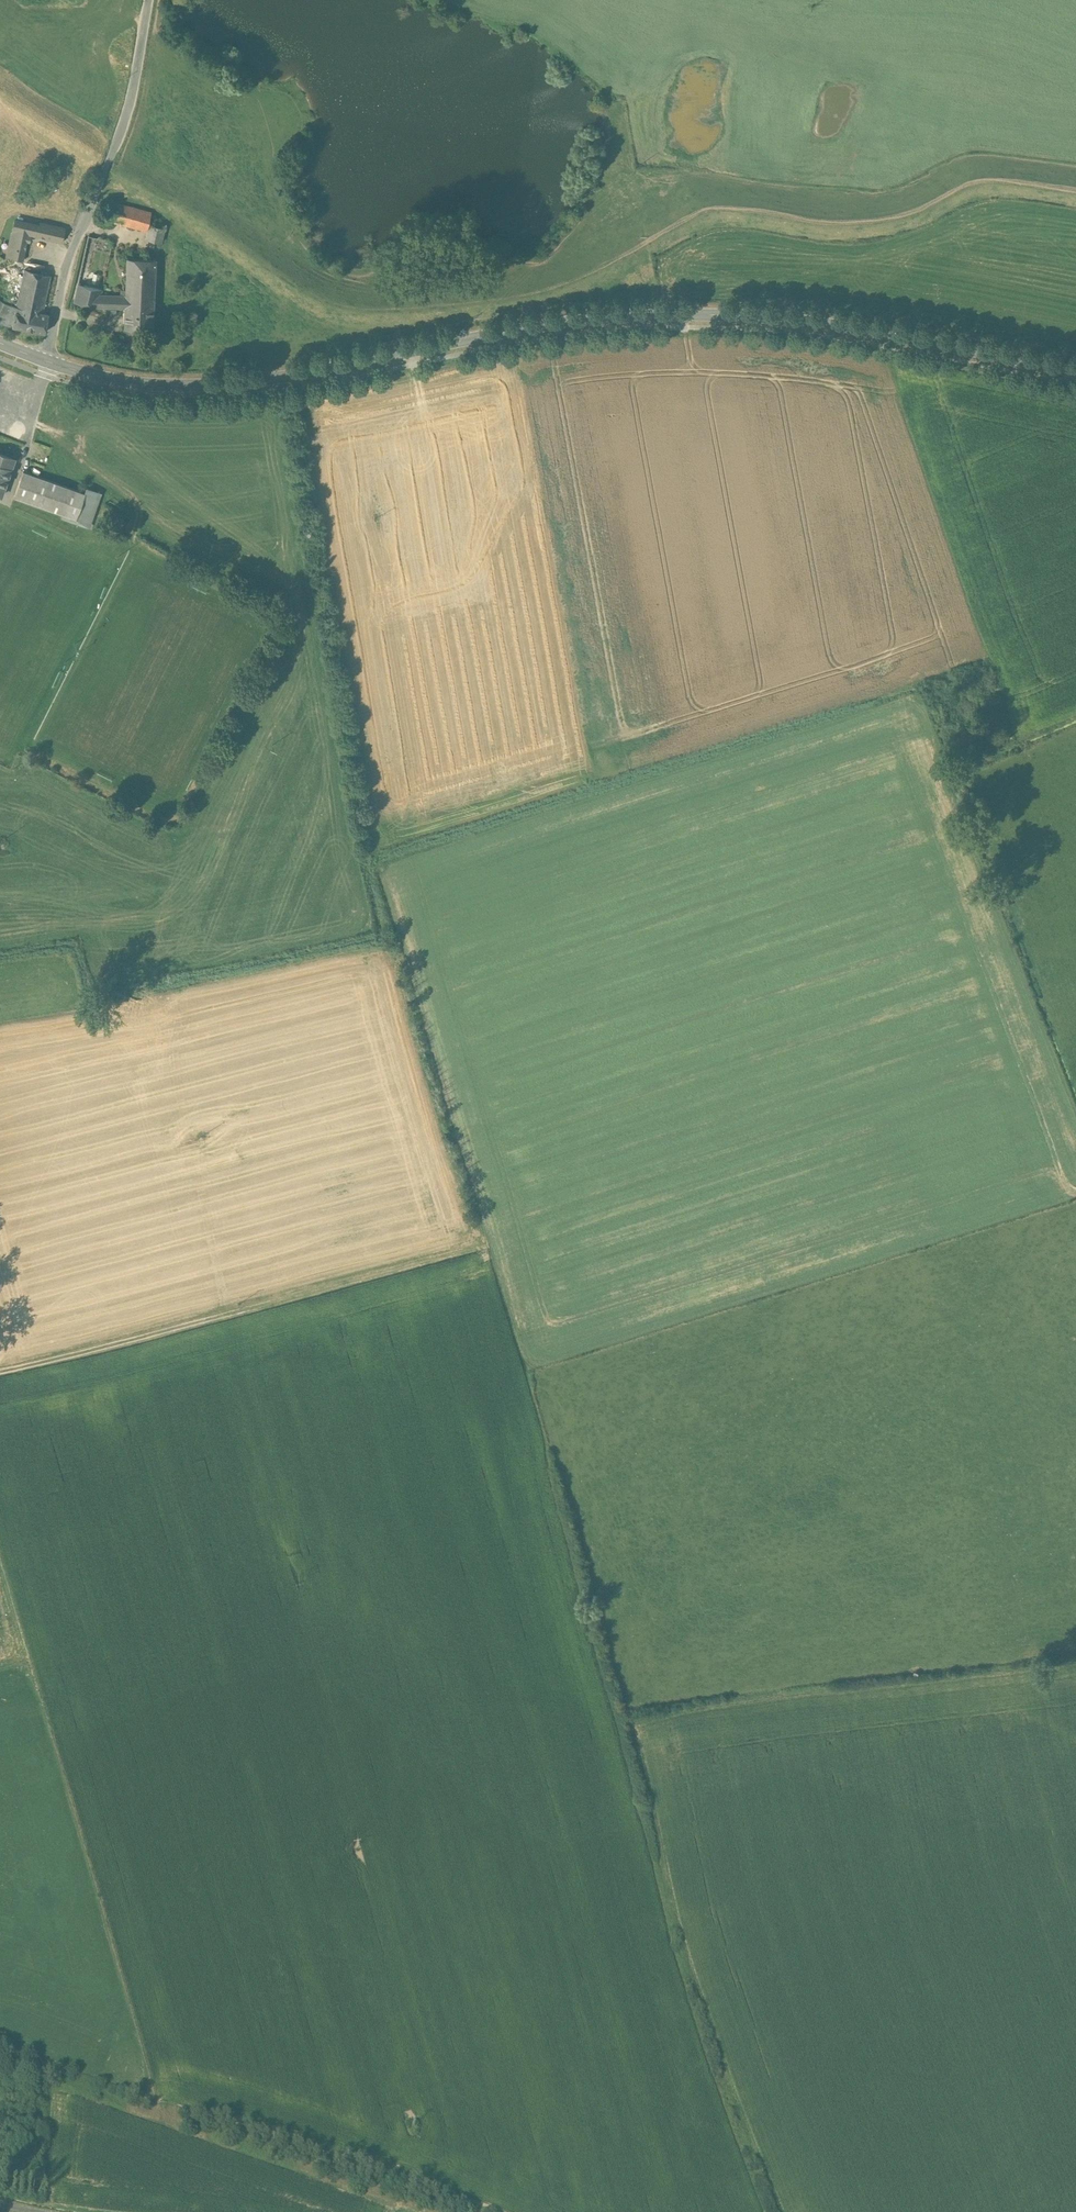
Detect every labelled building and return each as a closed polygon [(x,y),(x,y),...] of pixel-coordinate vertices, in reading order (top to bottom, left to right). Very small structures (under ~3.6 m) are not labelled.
[(152,213),(111,202),(107,219),(148,229),(152,213)] [(40,226),(15,221),(13,230),(28,233),(47,237),(49,225),(41,223),(40,226)] [(166,228),(151,224),(147,238),(162,242),(166,228)] [(65,228),(49,225),(47,237),(62,240),(65,228)] [(28,233),(13,230),(8,255),(23,259),(28,233)] [(157,259),(128,258),(127,293),(126,307),(125,327),(154,329),(157,259)] [(51,274),(25,268),(19,300),(18,306),(43,310),(51,274)] [(102,287),(78,282),(74,300),(98,306),(101,292),(102,287)] [(127,293),(101,292),(98,306),(126,307),(127,293)] [(0,297),(0,313),(11,315),(10,320),(14,321),(18,306),(11,303),(7,301),(0,297)] [(18,306),(14,321),(10,320),(11,315),(0,313),(0,323),(45,332),(49,311),(43,310),(18,306)] [(0,454),(0,495),(1,496),(15,459),(0,454)] [(85,493),(23,471),(14,496),(77,518),(81,506),(85,493)] [(100,493),(87,488),(85,493),(86,493),(81,506),(94,510),(100,493)] [(119,519),(113,516),(110,523),(116,526),(119,519)]
